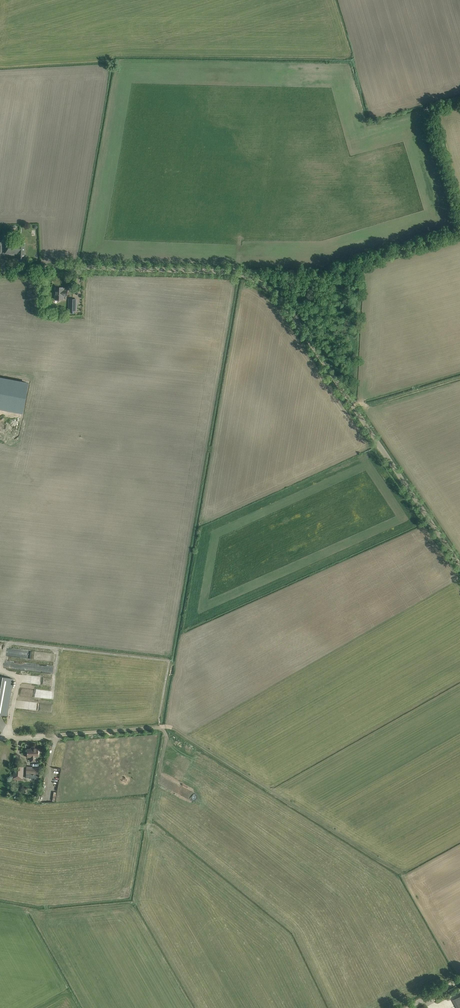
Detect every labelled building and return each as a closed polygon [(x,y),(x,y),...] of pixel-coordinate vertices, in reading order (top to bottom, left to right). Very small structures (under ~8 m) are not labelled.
[(60,300),(60,299),(64,299),(64,296),(67,296),(67,290),(64,290),(64,287),(56,287),(55,299),(57,299),(59,301),(60,300)] [(21,413),(26,383),(0,378),(0,409),(21,413)] [(7,710),(13,679),(0,676),(0,714),(6,715),(7,710)] [(28,749),(28,756),(31,756),(32,761),(36,761),(36,756),(39,756),(38,748),(33,748),(33,749),(28,749)] [(15,766),(14,777),(21,778),(22,767),(15,766)] [(39,778),(39,775),(39,767),(27,766),(26,774),(26,777),(39,778)]
